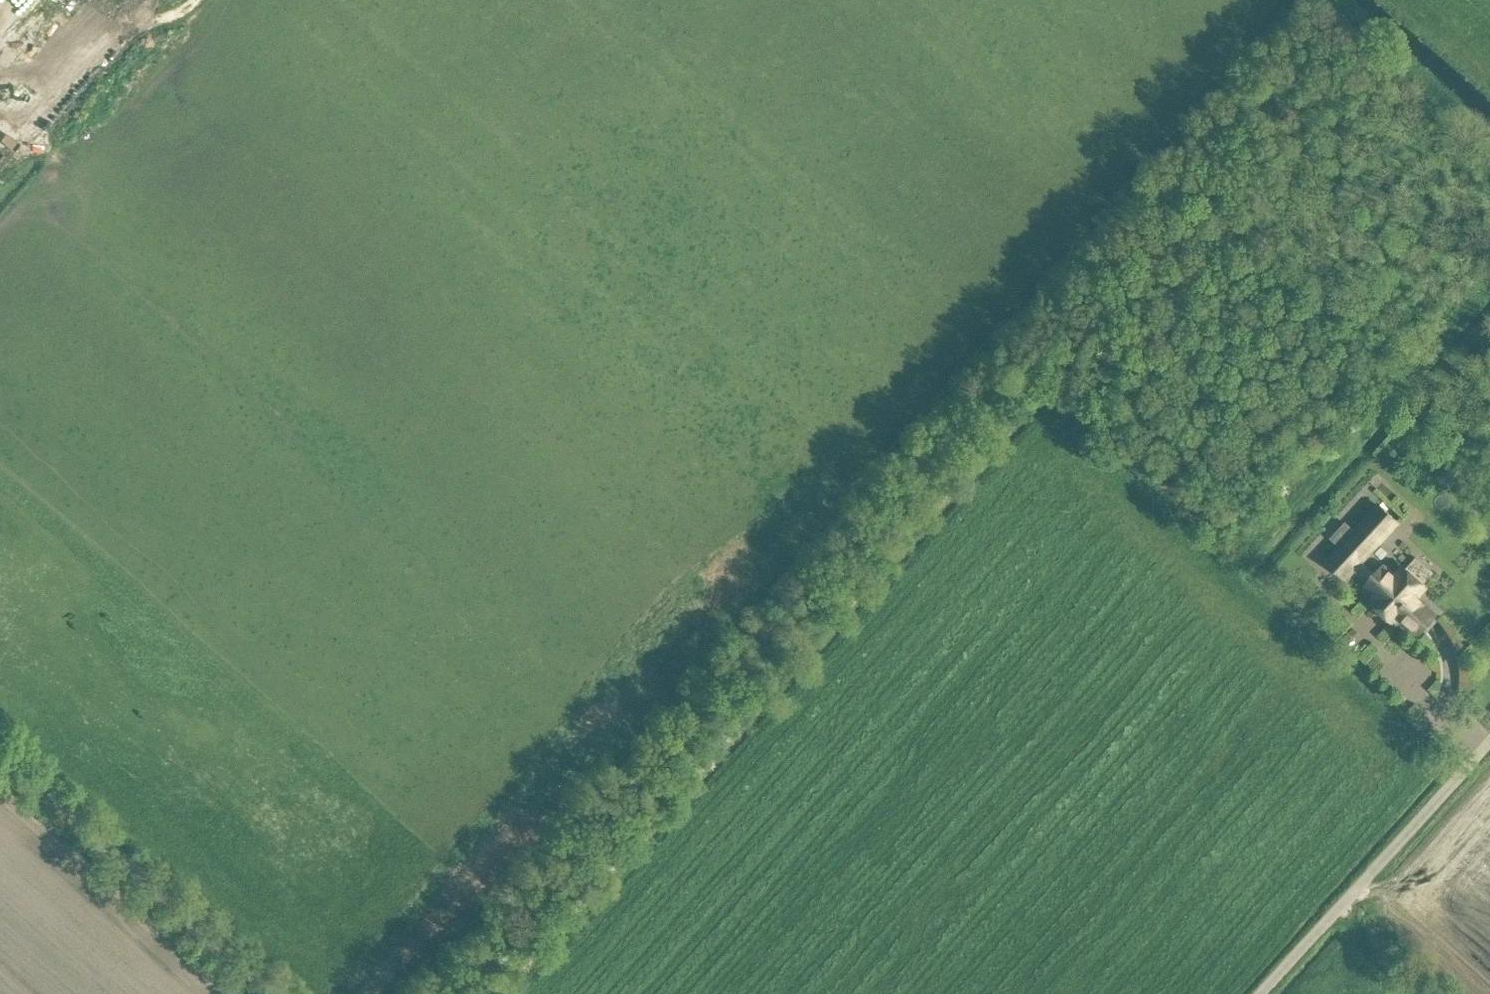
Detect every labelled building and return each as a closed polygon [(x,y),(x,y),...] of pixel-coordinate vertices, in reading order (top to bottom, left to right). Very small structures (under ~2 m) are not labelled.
[(1396,522),(1378,506),(1328,561),(1346,577),(1353,569),(1368,582),(1367,583),(1378,594),(1373,600),(1394,620),(1399,613),(1419,631),(1435,615),(1415,596),(1423,587),(1402,568),(1394,577),(1382,567),(1376,574),(1361,560),(1396,522)]
